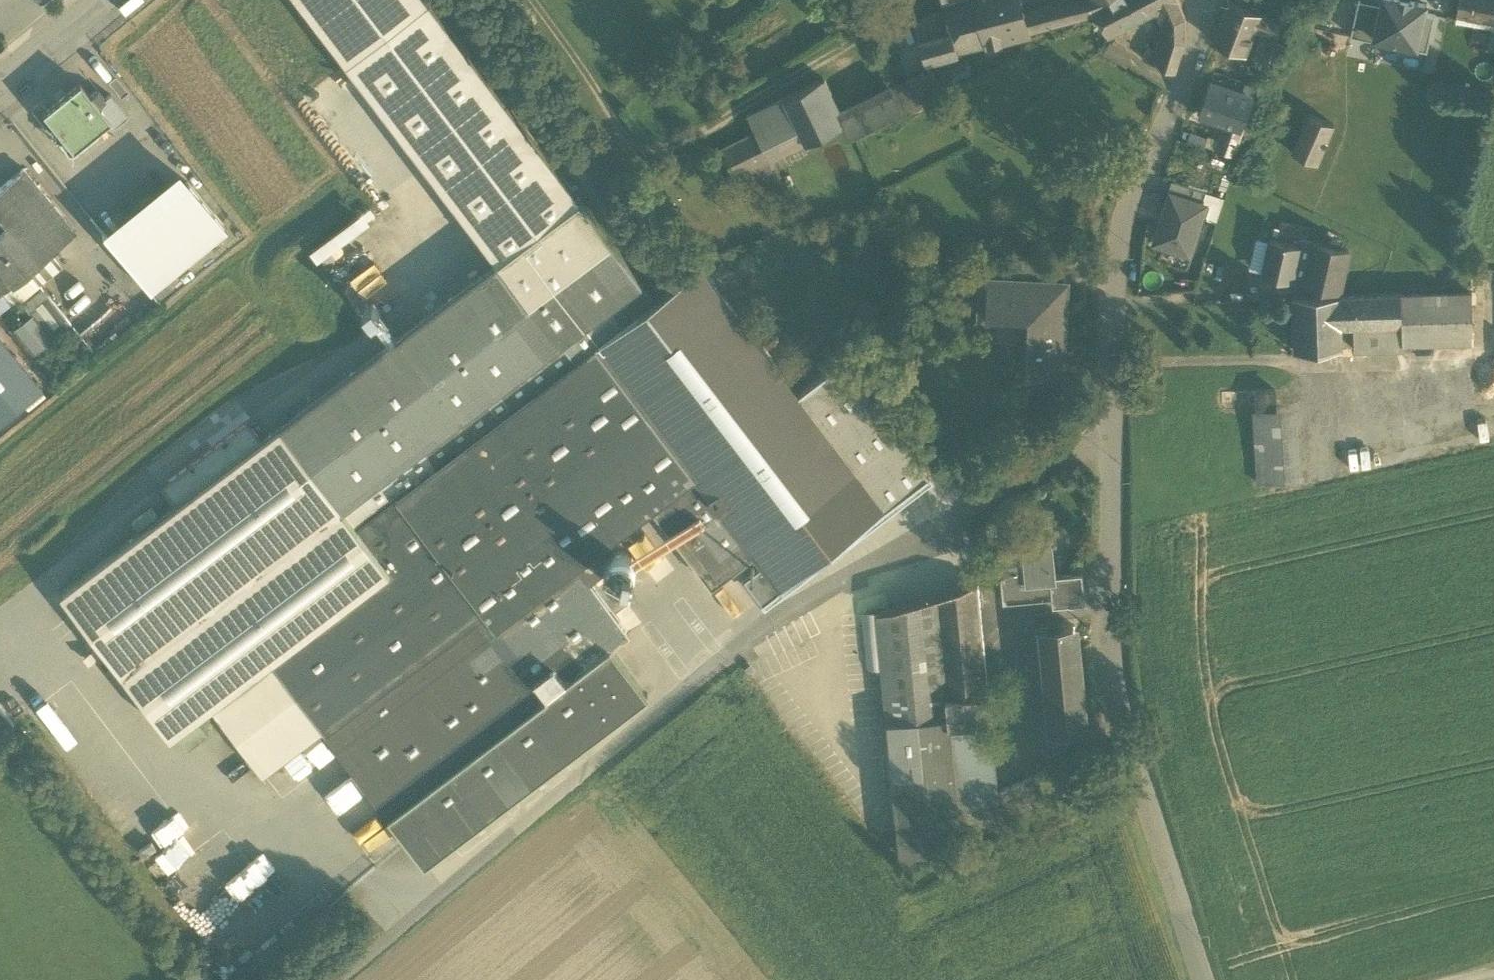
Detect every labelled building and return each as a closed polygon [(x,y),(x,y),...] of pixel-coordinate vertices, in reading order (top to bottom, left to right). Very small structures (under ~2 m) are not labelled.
[(500,260),(581,198),(431,0),(302,0),(500,260)] [(973,0),(962,0),(944,5),(946,12),(914,21),(925,60),(959,52),(959,51),(984,44),(973,0)] [(985,45),(1028,34),(1019,0),(973,0),(984,44),(985,45)] [(1097,4),(1094,0),(1078,0),(1025,15),(1029,32),(1093,15),(1091,7),(1093,6),(1097,4)] [(1137,20),(1126,0),(1105,0),(1097,4),(1093,6),(1109,35),(1137,20)] [(1137,20),(1159,8),(1174,0),(1126,0),(1137,20)] [(1174,73),(1185,42),(1184,18),(1177,0),(1174,0),(1159,8),(1165,21),(1164,39),(1159,53),(1149,48),(1144,59),(1174,73)] [(1382,4),(1362,0),(1358,0),(1350,34),(1374,39),(1375,35),(1382,4)] [(1375,35),(1413,44),(1416,44),(1423,11),(1425,3),(1410,0),(1382,0),(1382,4),(1375,35)] [(1457,12),(1476,15),(1493,18),(1493,0),(1459,0),(1457,12)] [(1213,41),(1245,53),(1254,28),(1260,12),(1228,1),(1213,41)] [(1416,44),(1413,44),(1413,48),(1427,51),(1434,14),(1423,11),(1416,44)] [(1255,56),(1269,61),(1280,29),(1279,28),(1282,20),(1260,12),(1254,28),(1263,31),(1255,56)] [(1474,24),(1476,15),(1457,12),(1455,21),(1474,24)] [(1476,15),(1474,24),(1491,28),(1492,23),(1493,23),(1493,18),(1476,15)] [(930,68),(892,87),(902,111),(942,92),(930,68)] [(804,141),(842,123),(835,108),(819,78),(782,96),(790,112),(804,141)] [(72,149),(108,120),(109,119),(98,105),(106,99),(105,97),(98,89),(90,95),(79,81),(42,112),(54,126),(53,133),(60,134),(59,141),(66,142),(72,149)] [(849,138),(902,111),(892,87),(889,82),(835,108),(842,123),(849,137),(849,138)] [(1199,113),(1226,122),(1229,112),(1217,108),(1223,87),(1224,87),(1209,82),(1199,113)] [(1229,112),(1226,122),(1241,127),(1252,97),(1224,87),(1223,87),(1217,108),(1229,112)] [(110,93),(105,97),(106,99),(98,105),(109,119),(108,120),(113,126),(127,114),(110,93)] [(747,113),(755,129),(790,112),(782,96),(747,113)] [(804,141),(790,112),(755,129),(756,131),(770,158),(786,150),(804,141)] [(1292,153),(1316,163),(1332,124),(1309,114),(1292,153)] [(1232,155),(1238,138),(1241,127),(1226,122),(1217,149),(1232,155)] [(1247,129),(1241,127),(1238,138),(1244,140),(1247,129)] [(734,176),(770,158),(756,131),(720,149),(734,176)] [(790,159),(786,150),(770,158),(734,176),(729,179),(733,187),(790,159)] [(0,186),(0,216),(6,222),(38,262),(50,253),(76,232),(23,167),(0,186)] [(177,169),(102,231),(112,243),(139,220),(131,209),(150,194),(158,205),(187,181),(177,169)] [(101,232),(149,291),(226,228),(187,181),(158,205),(150,194),(131,209),(139,220),(112,243),(102,231),(101,232)] [(1202,204),(1206,192),(1171,181),(1168,193),(1170,194),(1202,204)] [(1154,244),(1189,256),(1206,205),(1202,204),(1170,194),(1154,244)] [(657,297),(581,198),(500,260),(281,426),(357,526),(596,345),(596,344),(657,297)] [(3,291),(28,271),(38,262),(6,222),(0,227),(0,294),(3,291)] [(1263,275),(1293,282),(1296,268),(1301,247),(1270,240),(1263,275)] [(1316,243),(1310,271),(1321,274),(1328,246),(1316,243)] [(1350,251),(1328,246),(1321,274),(1318,287),(1341,292),(1342,288),(1350,251)] [(1020,325),(1030,316),(986,314),(987,285),(1017,286),(1018,257),(1047,258),(1046,287),(1066,279),(1067,253),(1013,251),(1011,276),(978,275),(976,322),(1020,325)] [(28,271),(38,283),(59,265),(50,253),(38,262),(28,271)] [(1017,286),(1046,287),(1047,258),(1018,257),(1017,286)] [(871,519),(885,508),(798,392),(701,264),(657,297),(596,344),(596,345),(696,475),(740,534),(755,553),(761,562),(762,563),(780,586),(781,587),(822,556),(820,554),(869,517),(871,519)] [(1318,287),(1321,274),(1310,271),(1296,268),(1293,282),(1318,287)] [(28,271),(3,291),(11,302),(19,296),(23,301),(19,304),(29,316),(16,326),(24,337),(25,336),(36,350),(70,322),(38,283),(28,271)] [(1027,375),(1030,316),(1020,325),(1017,383),(1066,385),(1070,279),(1066,279),(1046,287),(1061,288),(1057,376),(1027,375)] [(1027,375),(1057,376),(1061,288),(1046,287),(1017,286),(987,285),(986,314),(1030,316),(1027,375)] [(11,302),(3,291),(0,294),(0,311),(11,302)] [(1353,320),(1354,352),(1404,350),(1403,344),(1473,342),(1472,292),(1401,295),(1341,297),(1341,320),(1353,320)] [(1292,297),(1294,353),(1342,351),(1341,320),(1341,297),(1292,297)] [(0,338),(0,418),(39,386),(0,338)] [(577,565),(653,508),(676,491),(696,475),(596,345),(357,526),(389,570),(270,661),(323,729),(323,730),(482,609),(496,627),(577,565)] [(798,392),(885,508),(904,493),(903,492),(918,480),(919,482),(930,474),(842,358),(798,392)] [(1275,391),(1255,393),(1256,411),(1276,410),(1275,391)] [(1283,409),(1276,410),(1256,411),(1254,411),(1258,483),(1299,481),(1295,410),(1283,409)] [(166,482),(181,502),(263,439),(248,420),(166,482)] [(263,775),(323,729),(270,661),(389,570),(357,526),(281,426),(263,439),(181,502),(175,506),(62,593),(171,737),(177,733),(197,718),(211,707),(263,775)] [(945,474),(941,478),(949,489),(954,485),(945,474)] [(720,549),(721,549),(740,534),(696,475),(676,491),(720,549)] [(160,486),(175,506),(181,502),(166,482),(160,486)] [(712,586),(736,568),(721,549),(720,549),(676,491),(653,508),(712,586)] [(755,553),(740,534),(721,549),(736,568),(755,553)] [(1003,600),(1052,595),(1061,594),(1059,573),(1052,574),(1049,543),(1027,545),(998,548),(1003,600)] [(619,575),(620,575),(625,575),(629,573),(632,570),(634,565),(634,560),(632,556),(629,552),(624,550),(618,550),(614,552),(610,556),(609,561),(609,565),(610,570),(614,573),(619,575)] [(764,600),(781,587),(780,586),(762,563),(761,562),(749,572),(759,585),(754,588),(764,600)] [(548,695),(547,693),(534,677),(615,615),(577,565),(496,627),(482,609),(323,730),(389,817),(548,695)] [(1082,571),(1059,573),(1061,594),(1052,595),(1053,604),(1085,601),(1082,571)] [(759,585),(749,572),(744,575),(754,588),(759,585)] [(939,587),(901,607),(959,713),(997,692),(939,587)] [(628,632),(615,615),(534,677),(547,693),(611,645),(628,632)] [(1044,630),(1053,729),(1084,726),(1074,627),(1044,630)] [(809,637),(771,667),(922,855),(960,825),(809,637)] [(649,693),(611,645),(547,693),(548,695),(389,817),(426,864),(649,693)] [(197,718),(177,733),(188,747),(208,732),(197,718)] [(997,798),(993,745),(985,746),(985,753),(971,755),(971,760),(975,760),(976,771),(977,771),(978,788),(970,788),(971,800),(997,798)]
